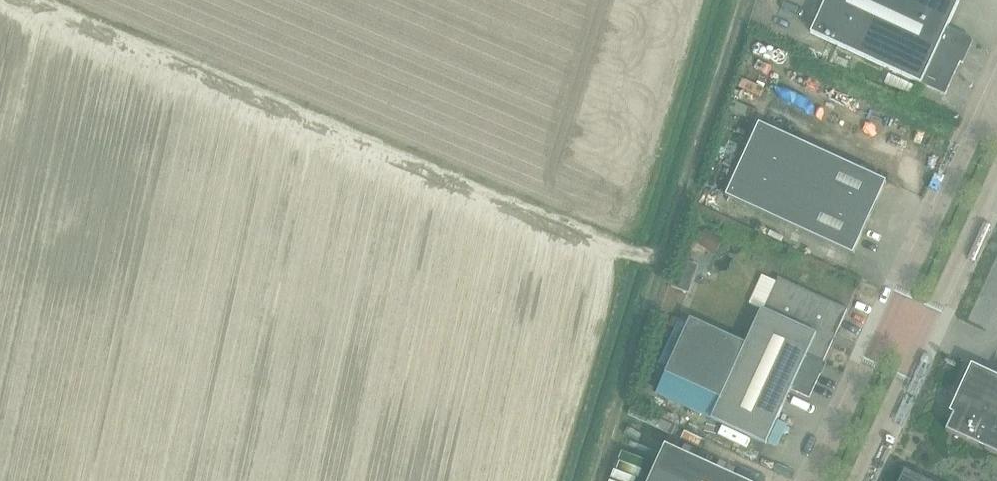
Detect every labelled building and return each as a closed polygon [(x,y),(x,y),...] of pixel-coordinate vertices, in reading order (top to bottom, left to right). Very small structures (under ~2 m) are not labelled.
[(958,0),(826,0),(810,33),(945,95),(960,63),(963,64),(963,63),(960,61),(966,49),(970,48),(971,45),(968,37),(965,36),(961,37),(949,32),(950,28),(947,27),(960,1),(958,0)] [(839,51),(834,62),(848,68),(853,57),(839,51)] [(888,74),(884,83),(909,95),(914,86),(888,74)] [(725,197),(834,247),(853,255),(886,182),(759,124),(725,197)] [(674,275),(670,287),(688,293),(692,281),(674,275)] [(847,310),(829,302),(778,278),(763,310),(761,309),(745,344),(690,319),(665,374),(719,401),(711,419),(766,445),(806,357),(822,365),(847,310)] [(974,371),(946,432),(996,456),(996,382),(974,371)] [(626,415),(669,434),(673,426),(629,407),(626,415)] [(665,447),(649,480),(740,480),(665,447)] [(904,472),(900,480),(924,480),(904,472)]
